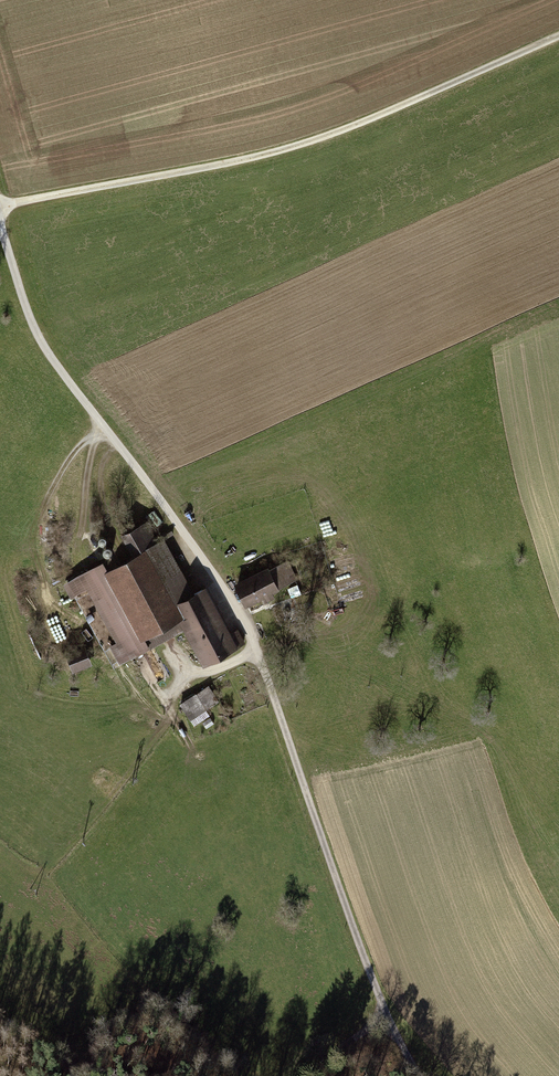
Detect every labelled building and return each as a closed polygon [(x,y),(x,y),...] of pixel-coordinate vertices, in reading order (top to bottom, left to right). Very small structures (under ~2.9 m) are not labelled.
[(135,555),(105,572),(149,650),(184,630),(205,666),(244,643),(237,630),(233,633),(205,584),(196,589),(167,540),(156,546),(145,526),(125,538),(135,555)] [(285,559),(236,582),(246,603),(295,580),(285,559)] [(70,654),(74,672),(94,667),(90,649),(70,654)] [(208,708),(220,701),(212,685),(182,702),(195,725),(212,716),(208,708)]
